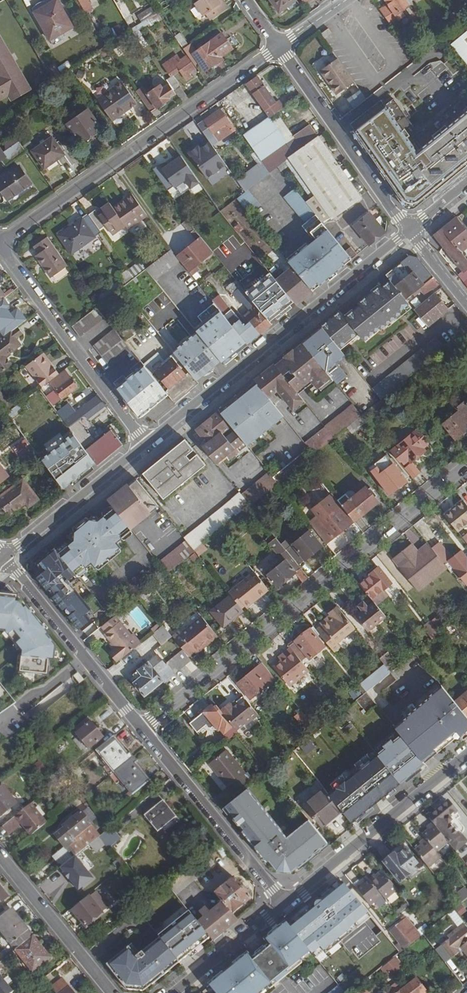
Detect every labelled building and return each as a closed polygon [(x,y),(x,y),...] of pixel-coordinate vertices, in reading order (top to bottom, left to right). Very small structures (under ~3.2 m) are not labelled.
[(86,14),(94,10),(88,0),(78,0),(86,14)] [(228,9),(223,2),(221,4),(218,0),(201,0),(195,5),(203,17),(205,15),(211,22),(228,9)] [(278,13),(296,1),(296,0),(269,0),(278,13)] [(386,5),(379,10),(390,27),(398,21),(394,16),(405,8),(416,23),(421,19),(416,11),(416,10),(410,2),(412,1),(411,0),(385,0),(383,1),(386,5)] [(73,28),(57,1),(34,14),(50,41),(73,28)] [(158,14),(158,13),(153,5),(136,15),(142,24),(144,23),(147,21),(158,14)] [(460,17),(465,23),(466,22),(466,13),(462,6),(456,11),(460,17)] [(456,11),(455,10),(449,15),(453,22),(460,17),(456,11)] [(158,14),(147,21),(150,27),(162,20),(158,14)] [(131,31),(136,37),(140,35),(138,31),(146,26),(144,23),(142,24),(131,31)] [(131,31),(123,36),(132,48),(140,43),(136,37),(131,31)] [(179,33),(174,36),(183,50),(189,46),(179,33)] [(450,47),(466,68),(466,33),(450,47)] [(192,51),(187,55),(194,66),(198,63),(199,63),(204,72),(221,60),(220,57),(232,49),(221,34),(202,48),(201,46),(196,49),(197,51),(193,54),(192,51)] [(8,96),(11,102),(31,90),(0,38),(0,101),(8,96)] [(189,46),(183,50),(187,55),(192,51),(189,46)] [(105,48),(98,52),(101,56),(108,52),(105,48)] [(177,56),(171,61),(178,71),(180,70),(187,80),(192,77),(190,74),(195,70),(186,57),(181,61),(178,57),(177,56)] [(354,83),(337,59),(319,71),(336,95),(354,83)] [(439,60),(430,70),(438,77),(447,68),(439,60)] [(171,76),(178,71),(171,61),(164,65),(171,76)] [(173,78),(167,81),(169,85),(173,90),(179,86),(178,85),(173,78)] [(256,79),(246,86),(269,118),(279,111),(283,108),(279,103),(276,106),(256,79)] [(137,104),(122,84),(98,102),(113,122),(137,104)] [(142,88),(136,92),(150,112),(169,99),(168,98),(176,93),(173,90),(169,85),(162,90),(160,87),(148,95),(142,88)] [(367,99),(360,90),(348,100),(354,108),(367,99)] [(419,136),(391,99),(386,103),(383,98),(349,123),(407,207),(409,208),(413,208),(416,208),(445,184),(466,166),(466,98),(419,136)] [(101,129),(88,110),(67,124),(68,125),(80,143),(101,129)] [(230,124),(220,110),(204,122),(213,135),(228,126),(230,124)] [(269,118),(243,136),(261,161),(270,174),(277,168),(289,159),(294,155),(279,134),(272,123),(269,118)] [(279,118),(272,123),(279,134),(294,155),(318,137),(308,125),(293,137),(279,118)] [(213,135),(204,122),(198,126),(210,143),(212,146),(232,132),(228,126),(213,135)] [(0,145),(0,148),(3,153),(19,142),(14,136),(0,145)] [(290,159),(315,196),(310,199),(305,203),(322,224),(359,197),(318,137),(294,155),(290,159)] [(65,155),(52,138),(32,153),(33,154),(44,170),(65,155)] [(1,162),(5,167),(26,153),(19,142),(3,153),(0,148),(0,163),(1,162)] [(212,146),(210,143),(200,151),(197,149),(193,152),(206,171),(222,160),(212,146)] [(183,182),(188,190),(199,183),(179,153),(153,169),(168,192),(183,182)] [(289,159),(277,168),(281,172),(288,167),(310,199),(315,196),(289,159)] [(261,161),(236,180),(246,193),(247,192),(270,174),(261,161)] [(20,167),(0,181),(0,189),(8,201),(32,184),(20,167)] [(294,190),(285,197),(343,268),(352,260),(351,259),(345,252),(322,224),(305,203),(294,190)] [(237,200),(249,215),(260,207),(247,192),(246,193),(237,200)] [(126,203),(114,211),(125,227),(128,230),(146,216),(132,195),(124,200),(126,203)] [(292,267),(312,292),(318,288),(343,268),(285,197),(283,199),(305,225),(304,226),(316,241),(309,247),(307,245),(292,257),(287,261),(292,267)] [(126,203),(124,200),(112,208),(114,211),(126,203)] [(94,211),(88,215),(99,230),(105,226),(112,236),(125,227),(114,211),(112,208),(109,204),(101,210),(103,212),(97,216),(96,213),(94,211)] [(368,215),(353,227),(369,246),(385,233),(381,229),(375,221),(369,214),(368,215)] [(71,252),(72,254),(97,236),(101,233),(99,230),(88,215),(59,236),(71,252)] [(194,215),(187,220),(195,232),(202,226),(194,215)] [(379,217),(375,221),(381,229),(386,225),(385,224),(379,217)] [(434,237),(443,248),(462,271),(466,276),(462,280),(466,286),(466,231),(456,217),(434,235),(434,237)] [(182,224),(196,242),(176,258),(179,262),(189,273),(192,277),(192,276),(197,272),(199,271),(195,267),(213,253),(195,232),(187,220),(182,224)] [(238,223),(233,227),(238,234),(243,229),(238,223)] [(101,233),(97,236),(110,253),(113,251),(101,233)] [(35,257),(50,278),(68,266),(47,237),(33,247),(33,248),(38,254),(35,257)] [(277,241),(273,244),(278,250),(282,247),(277,241)] [(350,248),(345,252),(351,259),(356,255),(351,248),(350,248)] [(152,265),(146,270),(154,280),(179,262),(176,258),(171,251),(152,265)] [(409,256),(385,275),(389,281),(405,300),(421,287),(427,294),(439,285),(417,257),(409,256)] [(139,261),(127,270),(130,274),(132,277),(133,278),(145,269),(139,261)] [(235,281),(248,297),(253,293),(231,266),(226,270),(235,281)] [(275,280),(278,285),(288,297),(295,305),(312,292),(292,267),(275,280)] [(127,270),(118,276),(119,277),(121,280),(130,274),(127,270)] [(462,271),(458,275),(462,280),(466,276),(462,271)] [(209,272),(203,277),(207,281),(213,276),(209,272)] [(132,277),(130,274),(121,280),(122,281),(124,283),(132,277)] [(235,303),(237,305),(248,297),(235,281),(227,288),(227,289),(237,301),(235,303)] [(359,305),(344,318),(340,312),(322,327),(339,348),(357,333),(363,341),(379,328),(379,330),(401,313),(400,311),(408,304),(405,300),(389,281),(381,287),(380,286),(358,303),(359,305)] [(288,297),(278,285),(254,305),(255,306),(267,320),(282,308),(279,304),(288,297)] [(10,294),(6,297),(0,301),(0,313),(4,317),(0,320),(0,323),(5,329),(18,318),(15,315),(16,309),(21,305),(14,296),(13,297),(10,294)] [(414,310),(427,327),(441,316),(448,311),(434,294),(414,310)] [(211,301),(214,304),(247,345),(271,325),(267,320),(255,306),(244,315),(249,321),(243,326),(218,295),(211,301)] [(219,360),(222,363),(246,344),(214,304),(197,317),(202,323),(194,329),(196,331),(219,360)] [(71,327),(79,337),(104,318),(97,308),(71,327)] [(322,327),(302,343),(320,364),(339,348),(322,327)] [(20,346),(15,339),(22,334),(17,328),(11,333),(0,341),(0,374),(12,365),(7,359),(6,357),(9,354),(20,346)] [(109,367),(130,350),(114,329),(92,346),(109,367)] [(196,331),(171,351),(189,373),(195,380),(219,360),(196,331)] [(445,348),(436,337),(372,389),(381,400),(389,393),(445,348)] [(302,343),(275,365),(296,391),(309,381),(312,384),(316,389),(331,378),(320,364),(302,343)] [(42,355),(26,367),(42,388),(49,382),(59,375),(54,368),(52,369),(42,355)] [(186,375),(171,359),(155,373),(169,389),(165,392),(168,396),(174,404),(198,384),(195,380),(189,373),(186,375)] [(275,365),(255,381),(257,385),(268,398),(276,392),(278,395),(280,393),(283,396),(293,409),(303,400),(299,395),(296,391),(275,365)] [(117,389),(140,419),(168,396),(165,392),(150,375),(145,368),(144,367),(117,389)] [(73,380),(71,381),(64,372),(59,375),(49,382),(55,390),(62,399),(62,398),(76,388),(75,386),(76,384),(73,380)] [(312,384),(309,381),(296,391),(299,395),(312,384)] [(423,381),(413,390),(422,401),(432,392),(423,381)] [(268,398),(257,385),(221,414),(236,433),(247,446),(248,447),(284,418),(268,398)] [(62,399),(55,390),(45,397),(52,406),(62,399)] [(3,407),(8,403),(0,392),(0,404),(3,407)] [(105,405),(97,395),(63,421),(72,432),(78,440),(85,435),(76,422),(84,416),(86,419),(105,405)] [(382,400),(368,411),(372,417),(387,406),(382,400)] [(12,401),(8,403),(3,407),(7,413),(16,407),(12,401)] [(460,409),(443,424),(455,439),(466,430),(466,404),(465,401),(458,407),(460,409)] [(361,416),(353,405),(325,428),(334,438),(347,428),(361,416)] [(413,407),(405,413),(415,424),(422,419),(413,407)] [(67,410),(61,414),(64,419),(70,414),(67,410)] [(211,417),(230,438),(236,433),(221,414),(218,411),(211,417)] [(361,416),(347,428),(352,434),(367,422),(361,416)] [(204,441),(206,444),(202,448),(215,464),(225,456),(227,459),(228,461),(247,446),(236,433),(230,438),(211,417),(195,430),(204,441)] [(334,438),(325,428),(305,444),(314,455),(334,438)] [(419,429),(390,451),(399,462),(401,461),(404,464),(408,461),(410,459),(423,448),(427,445),(425,441),(427,439),(419,429)] [(122,444),(111,430),(96,442),(88,432),(85,435),(78,440),(83,447),(95,462),(97,464),(122,444)] [(63,486),(95,462),(83,447),(78,440),(72,432),(64,438),(61,435),(46,447),(49,451),(41,458),(63,486)] [(12,450),(24,466),(38,455),(26,439),(12,450)] [(163,499),(205,466),(196,455),(195,456),(191,452),(193,450),(185,440),(143,474),(163,499)] [(407,482),(387,454),(370,467),(390,494),(407,482)] [(306,461),(301,455),(284,469),(289,475),(306,461)] [(227,459),(225,456),(215,464),(217,466),(227,459)] [(399,462),(414,480),(421,473),(410,459),(408,461),(404,464),(401,461),(399,462)] [(0,465),(0,484),(9,477),(0,465)] [(284,469),(273,478),(278,484),(289,475),(284,469)] [(273,478),(269,473),(241,496),(249,505),(251,507),(278,484),(273,478)] [(23,479),(0,497),(0,503),(3,507),(0,509),(0,514),(5,520),(26,503),(28,507),(38,499),(23,479)] [(115,495),(117,497),(136,520),(148,511),(150,513),(158,507),(137,481),(129,487),(128,485),(115,495)] [(346,496),(338,502),(342,506),(354,522),(378,503),(374,499),(378,496),(371,487),(367,490),(365,487),(349,500),(346,496)] [(241,496),(240,493),(184,538),(193,550),(202,543),(233,518),(240,512),(249,505),(241,496)] [(313,510),(322,522),(335,537),(354,522),(342,506),(332,495),(313,510)] [(109,503),(114,508),(128,527),(136,520),(117,497),(109,503)] [(458,532),(466,525),(466,505),(463,501),(445,516),(458,532)] [(114,508),(104,517),(121,539),(132,531),(130,529),(128,527),(114,508)] [(150,513),(148,511),(136,520),(128,527),(130,529),(150,513)] [(240,512),(233,518),(237,522),(244,517),(240,512)] [(88,520),(81,525),(108,558),(113,554),(109,549),(116,543),(121,539),(104,517),(98,521),(96,523),(93,525),(91,522),(88,520)] [(319,519),(311,525),(326,544),(335,537),(322,522),(319,519)] [(73,541),(58,553),(76,575),(91,563),(98,558),(101,563),(108,558),(81,525),(74,531),(76,535),(78,537),(75,539),(73,541)] [(292,545),(286,550),(291,556),(299,565),(322,547),(310,532),(292,545)] [(193,550),(184,538),(156,561),(167,574),(195,552),(193,550)] [(281,545),(276,538),(268,544),(283,563),(279,566),(277,564),(272,568),(273,571),(268,575),(278,588),(296,572),(301,569),(299,565),(291,556),(286,550),(281,545)] [(288,539),(281,545),(286,550),(292,545),(288,539)] [(116,543),(109,549),(113,554),(120,548),(116,543)] [(207,548),(202,543),(193,550),(198,555),(207,548)] [(394,559),(419,591),(447,569),(427,543),(417,551),(412,545),(394,559)] [(76,575),(58,553),(55,550),(37,565),(43,572),(37,578),(48,591),(51,588),(57,594),(53,597),(63,610),(67,607),(72,613),(68,616),(79,629),(90,620),(85,614),(90,609),(69,583),(77,577),(76,575)] [(98,558),(91,563),(95,567),(101,563),(98,558)] [(466,583),(466,560),(456,569),(466,583)] [(370,576),(359,585),(373,602),(375,604),(387,595),(383,590),(391,583),(379,567),(369,574),(370,576)] [(296,572),(296,573),(303,582),(309,577),(301,569),(296,572)] [(269,590),(255,572),(229,593),(230,595),(241,609),(244,606),(255,597),(257,599),(269,590)] [(147,591),(139,597),(143,601),(150,595),(147,591)] [(3,629),(22,654),(17,674),(46,675),(50,658),(55,660),(57,647),(48,636),(50,634),(28,607),(26,609),(21,603),(17,603),(16,606),(11,605),(11,602),(7,602),(8,596),(0,595),(0,630),(3,629)] [(210,612),(224,627),(244,611),(241,609),(230,595),(210,612)] [(17,597),(8,596),(7,602),(11,602),(11,605),(16,606),(17,603),(17,597)] [(257,599),(255,597),(244,606),(246,608),(257,599)] [(356,616),(368,631),(386,617),(375,604),(373,602),(368,607),(364,601),(359,605),(363,611),(356,616)] [(339,609),(338,608),(330,614),(331,616),(339,609)] [(323,627),(317,631),(328,644),(333,651),(339,647),(336,643),(355,628),(339,609),(331,616),(332,617),(333,618),(323,627)] [(115,647),(109,653),(117,663),(141,643),(133,634),(131,635),(115,616),(111,619),(107,623),(102,627),(107,632),(105,634),(115,647)] [(179,632),(173,637),(185,652),(188,657),(195,651),(206,642),(208,644),(218,636),(202,617),(181,634),(179,632)] [(333,618),(332,617),(321,625),(323,627),(333,618)] [(430,622),(438,632),(444,627),(436,617),(430,622)] [(431,638),(439,632),(438,632),(430,622),(429,621),(422,627),(431,638)] [(152,628),(155,632),(161,627),(157,623),(152,628)] [(153,634),(162,645),(172,637),(170,634),(163,625),(161,627),(155,632),(153,634)] [(317,631),(313,626),(289,646),(291,648),(301,661),(306,657),(308,660),(328,644),(317,631)] [(358,632),(355,628),(336,643),(339,647),(358,632)] [(208,644),(206,642),(195,651),(196,653),(208,644)] [(274,667),(289,686),(309,670),(301,661),(291,648),(284,653),(287,657),(282,661),(274,667)] [(412,649),(401,658),(404,662),(415,653),(412,649)] [(167,666),(157,675),(163,681),(164,683),(191,661),(188,657),(185,652),(167,666)] [(387,653),(380,659),(385,665),(391,673),(399,666),(387,653)] [(134,683),(145,696),(163,681),(157,675),(167,666),(158,655),(133,675),(137,680),(134,683)] [(238,684),(250,699),(275,679),(262,663),(238,684)] [(391,673),(385,665),(360,685),(366,692),(391,673)] [(79,685),(83,681),(77,674),(73,677),(79,685)] [(360,685),(357,687),(363,694),(366,692),(360,685)] [(428,696),(429,698),(443,687),(441,685),(428,696)] [(356,687),(349,692),(353,699),(361,694),(356,687)] [(394,727),(401,735),(413,750),(420,759),(424,763),(466,728),(466,716),(455,701),(443,687),(429,698),(394,727)] [(455,701),(466,716),(466,692),(455,701)] [(246,724),(259,713),(244,695),(233,704),(230,702),(220,710),(236,730),(245,723),(246,724)] [(231,728),(212,705),(190,723),(197,732),(206,726),(207,727),(211,728),(212,727),(214,729),(218,729),(219,730),(221,729),(224,733),(226,732),(231,728)] [(381,713),(376,706),(372,709),(377,716),(381,713)] [(296,716),(305,728),(306,727),(311,723),(307,719),(301,711),(296,716)] [(311,723),(312,725),(315,722),(310,716),(307,719),(311,723)] [(94,746),(104,737),(88,718),(72,731),(76,735),(77,735),(88,749),(93,745),(94,746)] [(314,728),(318,732),(328,724),(324,720),(314,728)] [(311,723),(306,727),(309,731),(314,727),(312,725),(311,723)] [(231,728),(226,732),(229,735),(235,730),(233,727),(231,728)] [(401,735),(376,754),(382,761),(384,763),(388,769),(393,775),(395,777),(400,783),(424,763),(420,759),(413,750),(401,735)] [(114,737),(96,751),(114,773),(134,757),(131,752),(128,754),(114,737)] [(62,742),(54,749),(60,756),(68,749),(62,742)] [(245,774),(227,750),(209,764),(228,787),(229,786),(234,791),(248,780),(244,775),(245,774)] [(134,757),(114,773),(133,796),(150,782),(135,763),(138,761),(134,757)] [(38,761),(33,765),(38,771),(43,767),(38,761)] [(63,767),(50,778),(53,782),(56,785),(69,774),(63,767)] [(3,786),(0,789),(0,817),(17,803),(3,786)] [(323,788),(303,805),(321,826),(341,810),(340,808),(337,806),(323,788)] [(86,796),(81,789),(73,795),(80,803),(88,797),(86,796)] [(321,849),(328,843),(309,820),(287,838),(247,789),(224,808),(229,814),(231,813),(244,829),(242,830),(267,862),(269,860),(277,870),(291,872),(297,866),(298,867),(313,855),(313,854),(320,848),(321,849)] [(144,816),(158,833),(163,828),(176,817),(164,801),(144,816)] [(433,823),(448,842),(455,851),(466,841),(466,839),(461,831),(457,834),(448,824),(451,821),(448,817),(455,811),(448,803),(429,819),(433,823)] [(31,805),(16,817),(31,836),(47,824),(31,805)] [(89,809),(83,814),(92,824),(98,820),(89,809)] [(343,813),(341,810),(321,826),(323,829),(343,813)] [(66,850),(67,849),(74,858),(76,857),(90,845),(99,837),(100,836),(92,827),(93,826),(92,824),(83,814),(81,812),(62,827),(63,829),(55,836),(64,847),(66,850)] [(179,820),(176,817),(163,828),(165,831),(179,820)] [(9,835),(20,826),(14,819),(3,828),(9,835)] [(428,830),(422,836),(425,839),(436,852),(448,842),(433,823),(427,828),(428,830)] [(100,836),(99,837),(105,845),(108,849),(119,840),(110,828),(100,836)] [(90,845),(96,852),(105,845),(99,837),(90,845)] [(421,845),(414,851),(428,868),(441,858),(436,852),(425,839),(420,843),(421,845)] [(230,853),(221,842),(186,870),(195,881),(216,864),(211,858),(218,853),(223,859),(230,853)] [(66,850),(64,847),(53,856),(62,868),(74,858),(67,849),(66,850)] [(397,856),(395,854),(384,862),(401,883),(415,872),(413,868),(417,865),(406,850),(397,856)] [(94,879),(76,857),(74,858),(62,868),(61,868),(66,874),(65,875),(71,882),(72,881),(80,890),(94,879)] [(109,860),(101,867),(111,879),(123,868),(117,860),(112,864),(109,860)] [(186,870),(168,885),(176,896),(195,881),(186,870)] [(376,877),(370,881),(382,897),(385,900),(397,890),(384,873),(377,878),(376,877)] [(216,892),(217,892),(225,902),(234,913),(251,900),(234,878),(216,892)] [(361,882),(355,887),(371,906),(382,897),(370,881),(368,879),(362,884),(361,882)] [(333,889),(289,925),(296,934),(309,950),(310,952),(312,954),(320,948),(324,952),(351,930),(350,928),(368,914),(344,885),(336,892),(333,889)] [(459,904),(466,898),(466,891),(464,887),(457,892),(456,891),(451,895),(459,904)] [(102,911),(108,906),(96,891),(89,896),(102,911)] [(102,911),(89,896),(71,910),(84,925),(102,911)] [(205,918),(198,923),(210,938),(212,940),(239,919),(234,913),(225,902),(208,915),(205,918)] [(406,903),(395,912),(397,915),(409,905),(406,903)] [(461,904),(458,906),(453,910),(457,915),(465,909),(461,904)] [(0,918),(0,931),(16,950),(33,937),(11,909),(0,918)] [(453,910),(448,915),(452,920),(458,916),(457,915),(453,910)] [(102,911),(84,925),(88,929),(105,915),(102,911)] [(176,959),(179,963),(210,938),(198,923),(190,913),(159,938),(160,939),(176,959)] [(388,915),(383,919),(386,923),(392,919),(388,915)] [(389,932),(389,933),(398,944),(395,946),(400,953),(403,950),(403,951),(411,945),(411,944),(429,929),(425,924),(417,931),(406,918),(389,932)] [(289,925),(286,922),(279,928),(282,931),(289,925)] [(343,942),(358,960),(381,940),(365,923),(343,942)] [(458,949),(460,947),(466,957),(466,927),(464,923),(447,936),(449,939),(441,945),(452,958),(459,951),(458,949)] [(268,946),(253,958),(273,982),(274,981),(295,964),(302,959),(300,956),(309,950),(296,934),(289,925),(282,931),(279,928),(271,935),(275,940),(268,946)] [(271,935),(264,941),(268,946),(275,940),(271,935)] [(50,958),(33,937),(16,950),(0,963),(0,970),(19,955),(23,960),(19,963),(28,975),(50,958)] [(115,976),(160,939),(159,938),(137,956),(129,947),(106,965),(115,976)] [(160,939),(115,976),(117,978),(120,975),(128,985),(128,990),(142,991),(143,986),(149,981),(152,984),(166,973),(163,969),(176,959),(160,939)] [(310,952),(309,950),(300,956),(302,959),(310,952)] [(248,954),(242,959),(246,964),(252,959),(248,954)] [(211,988),(215,992),(259,992),(273,982),(253,958),(252,959),(246,964),(242,959),(216,980),(217,982),(211,988)] [(389,976),(401,966),(395,958),(382,968),(389,976)] [(166,973),(179,963),(176,959),(163,969),(166,973)] [(298,967),(295,964),(274,981),(276,984),(298,967)] [(337,986),(343,992),(352,992),(358,988),(360,986),(348,971),(339,979),(334,973),(330,977),(337,986)] [(13,990),(0,975),(0,992),(9,992),(13,990)] [(120,975),(117,978),(126,989),(128,990),(128,985),(120,975)] [(416,979),(404,988),(397,981),(383,992),(425,992),(426,992),(416,979)] [(51,988),(55,992),(73,992),(62,980),(51,988)] [(217,982),(216,980),(209,986),(211,988),(217,982)] [(143,986),(142,991),(143,991),(152,984),(149,981),(143,986)]
